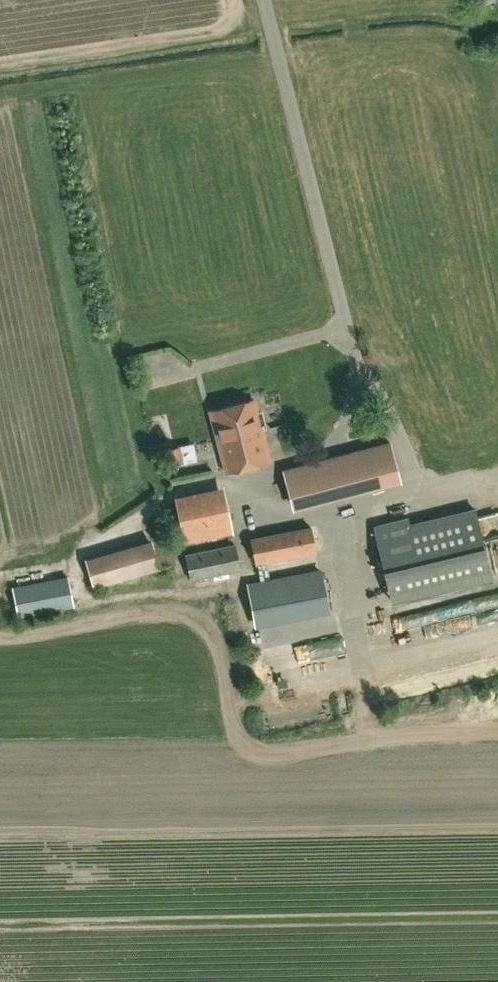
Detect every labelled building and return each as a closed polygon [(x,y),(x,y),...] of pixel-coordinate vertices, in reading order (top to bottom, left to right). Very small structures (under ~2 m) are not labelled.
[(270,460),(262,432),(261,427),(265,426),(261,410),(257,411),(253,398),(211,410),(227,472),(270,460)] [(293,513),(402,492),(394,450),(285,471),(293,513)] [(232,533),(222,486),(173,496),(184,543),(232,533)] [(409,517),(374,526),(393,600),(492,575),(476,508),(410,524),(409,517)] [(251,536),(256,564),(317,552),(311,524),(251,536)] [(159,568),(158,562),(152,539),(85,558),(94,588),(159,568)] [(191,581),(240,570),(235,545),(185,556),(191,581)] [(18,616),(73,604),(67,576),(12,588),(18,616)] [(294,607),(339,606),(338,589),(293,591),(294,607)] [(279,629),(266,632),(270,647),(283,643),(279,629)] [(276,698),(278,707),(297,704),(296,695),(276,698)]
